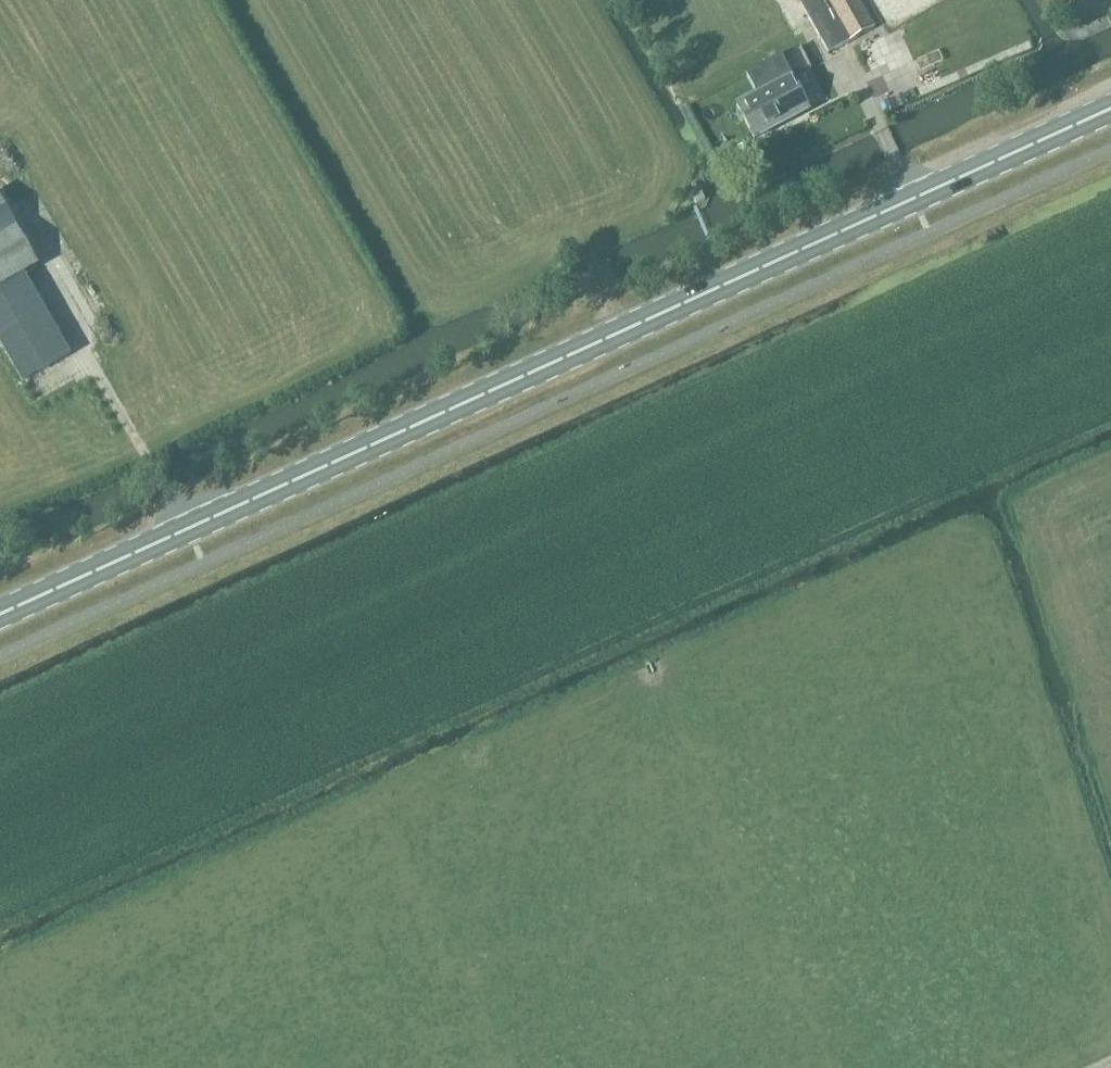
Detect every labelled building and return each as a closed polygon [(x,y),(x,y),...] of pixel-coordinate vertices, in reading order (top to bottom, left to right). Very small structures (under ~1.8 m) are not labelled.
[(828,54),(876,27),(861,0),(799,0),(828,54)] [(801,74),(797,51),(785,53),(788,76),(801,74)] [(790,106),(805,98),(793,76),(737,105),(756,141),(797,120),(790,106)] [(0,238),(0,339),(24,382),(71,355),(26,275),(40,266),(18,227),(0,238)]
